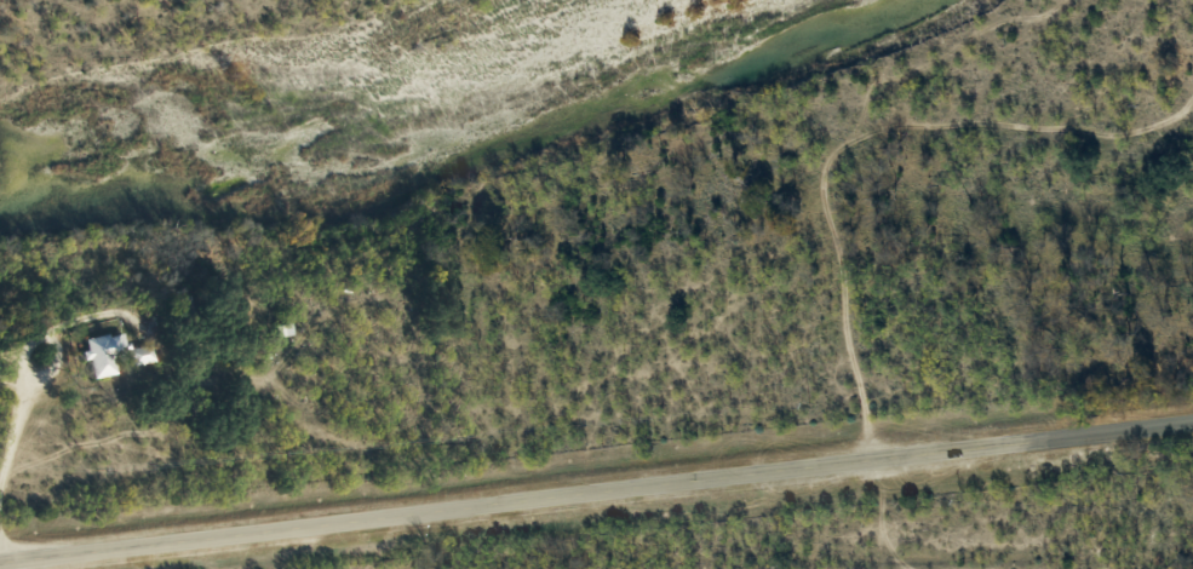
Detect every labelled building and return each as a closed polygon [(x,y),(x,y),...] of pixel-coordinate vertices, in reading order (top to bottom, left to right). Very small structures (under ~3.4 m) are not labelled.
[(119,336),(85,337),(86,377),(120,376),(119,336)]
